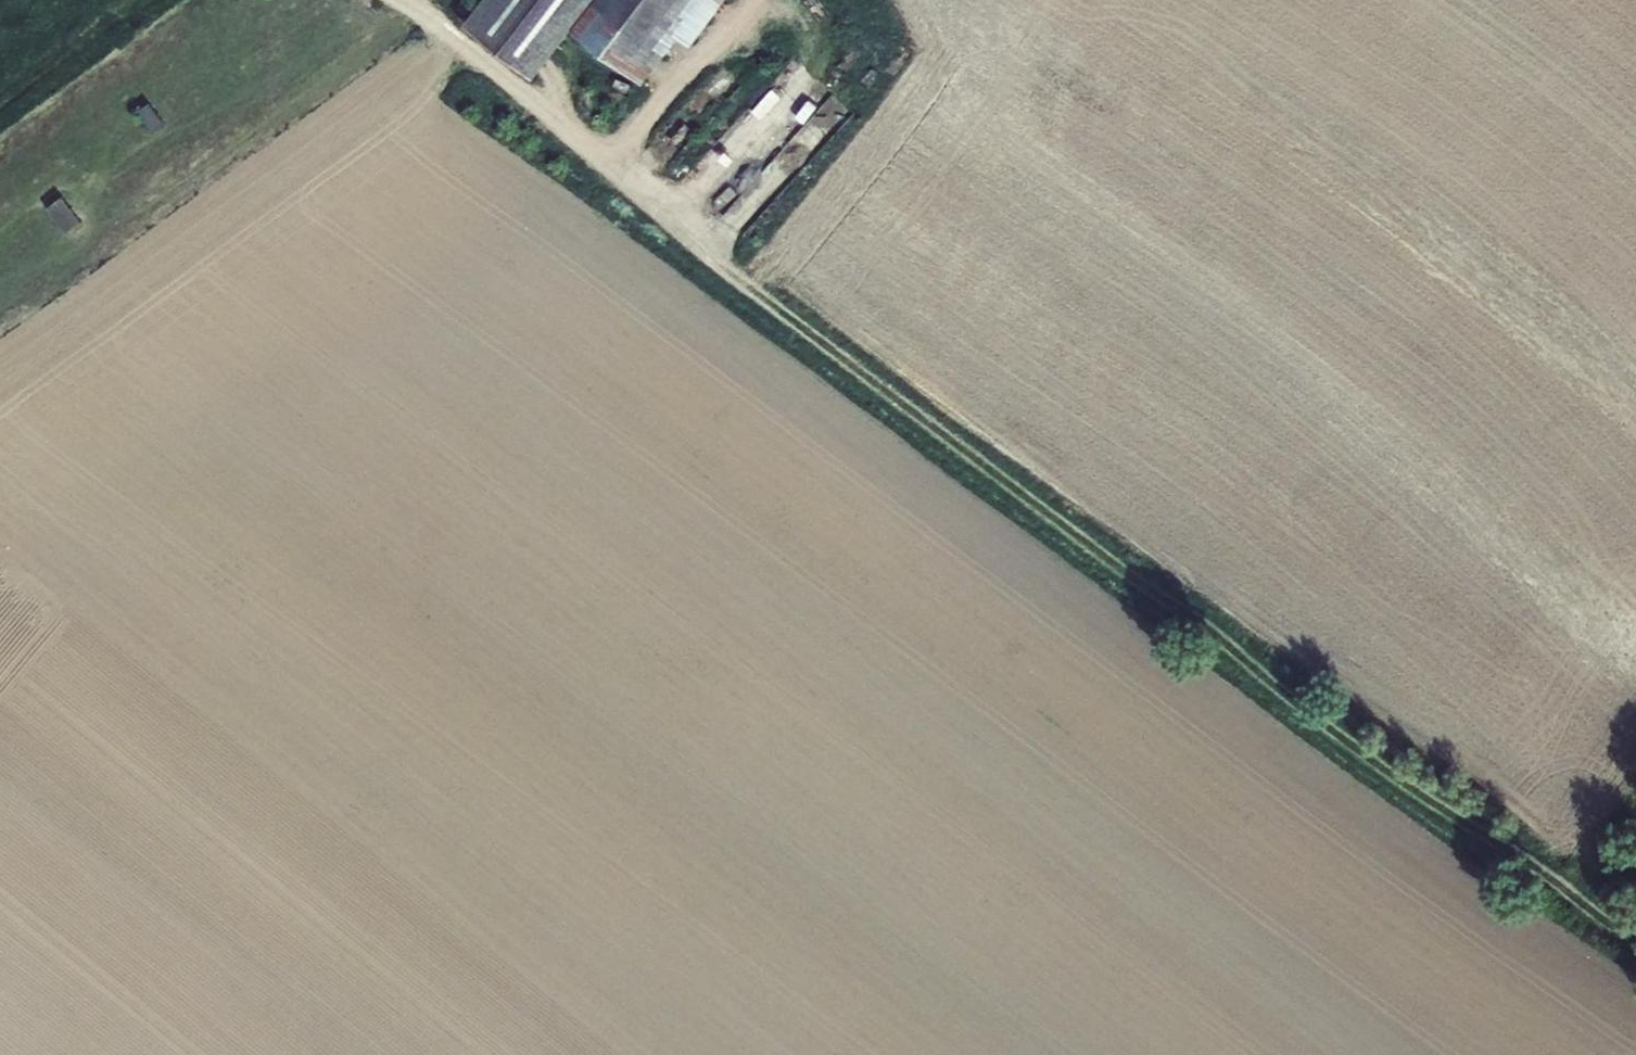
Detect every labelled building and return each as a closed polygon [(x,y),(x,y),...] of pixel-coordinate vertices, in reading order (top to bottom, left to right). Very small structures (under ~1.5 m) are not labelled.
[(570,27),(591,0),(481,0),(465,22),(534,75),(570,27)] [(570,27),(641,81),(678,35),(689,43),(722,0),(591,0),(570,27)] [(135,113),(154,130),(165,119),(146,102),(135,113)] [(64,232),(81,220),(62,195),(46,207),(64,232)]
